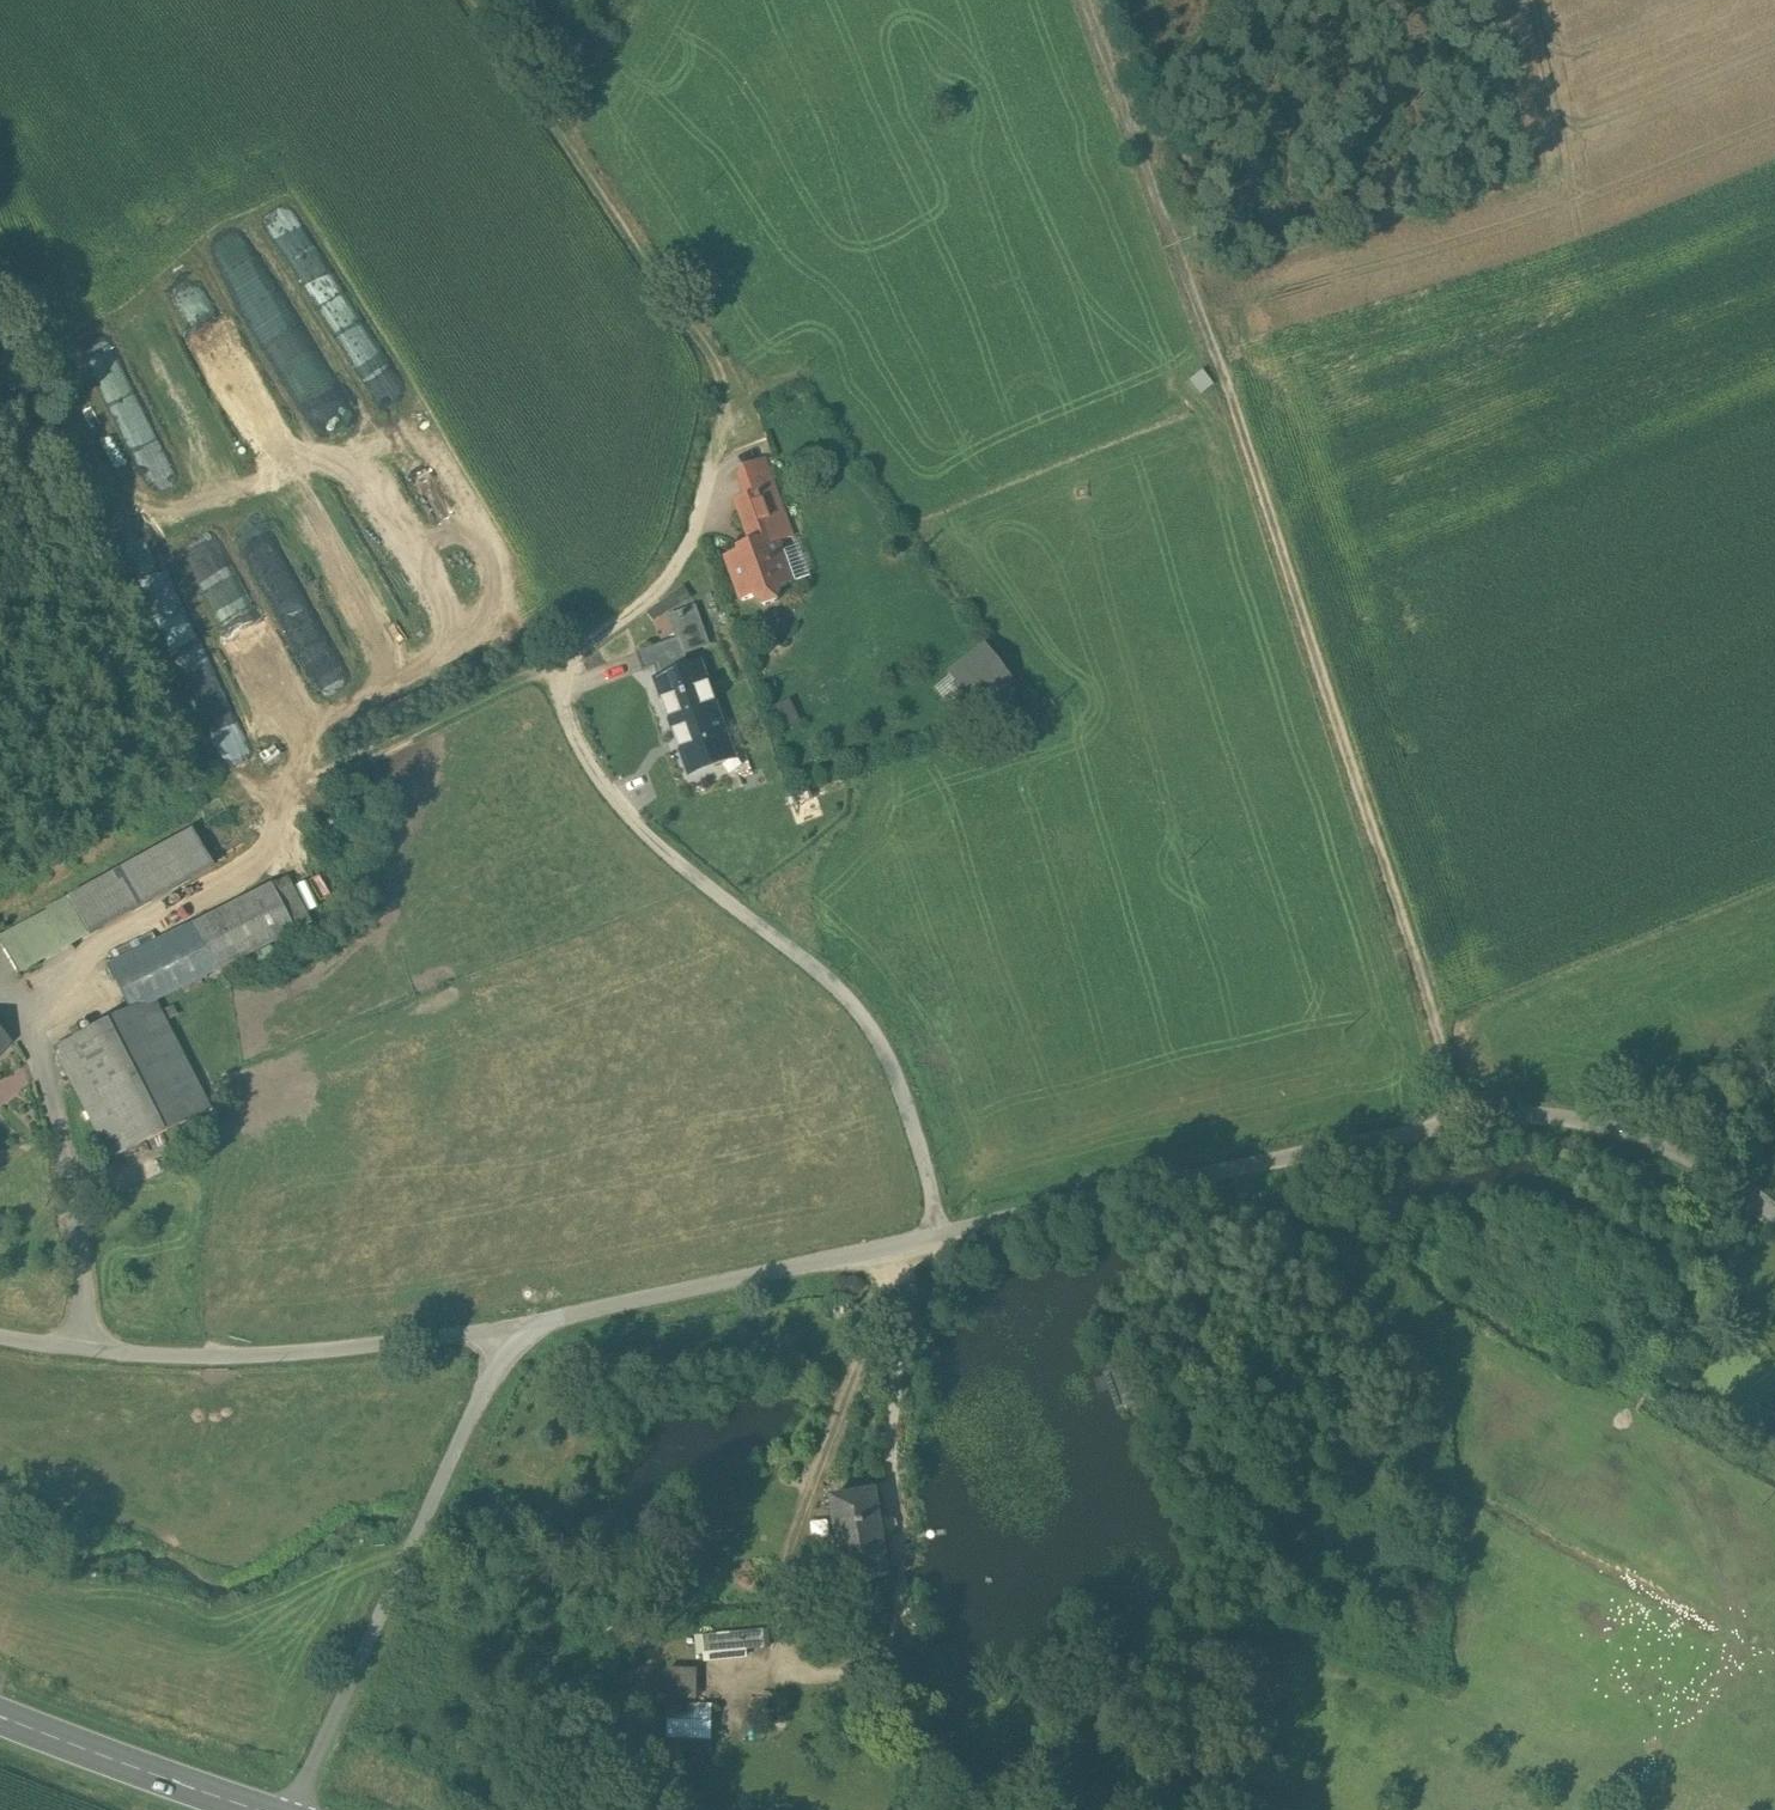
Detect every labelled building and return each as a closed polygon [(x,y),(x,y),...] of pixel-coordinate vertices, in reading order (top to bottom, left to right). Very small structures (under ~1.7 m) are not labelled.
[(80,321),(127,436),(151,427),(105,311),(80,321)] [(1213,384),(1204,371),(1191,380),(1202,394),(1213,384)] [(765,459),(741,468),(740,473),(748,496),(775,486),(765,459)] [(727,557),(743,601),(757,596),(758,599),(767,605),(778,601),(780,591),(779,588),(793,583),(771,521),(786,516),(775,486),(748,496),(738,500),(753,544),(740,548),(742,552),(727,557)] [(798,580),(813,575),(799,535),(785,540),(798,580)] [(679,638),(681,637),(684,646),(705,638),(695,608),(671,616),(679,638)] [(644,670),(653,666),(686,654),(684,646),(681,637),(637,653),(644,670)] [(686,654),(653,666),(658,679),(691,667),(686,654)] [(691,667),(658,679),(657,679),(664,700),(662,700),(669,720),(671,719),(675,731),(676,732),(680,730),(716,717),(719,716),(714,703),(716,703),(709,683),(707,684),(701,666),(700,664),(691,667)] [(950,681),(941,672),(927,687),(936,696),(930,702),(939,710),(945,704),(952,710),(966,696),(959,689),(964,684),(956,676),(950,681)] [(675,731),(673,732),(680,750),(682,750),(691,774),(734,759),(719,716),(716,717),(680,730),(676,732),(675,731)] [(191,830),(39,914),(41,918),(59,951),(211,867),(191,830)] [(270,886),(109,969),(131,1012),(152,1002),(293,930),(270,886)] [(0,940),(0,944),(18,974),(59,951),(41,918),(0,940)] [(131,1012),(55,1051),(110,1160),(162,1134),(207,1111),(152,1002),(131,1012)] [(877,1491),(854,1495),(853,1488),(836,1491),(837,1498),(831,1499),(838,1546),(844,1579),(844,1583),(890,1575),(877,1491)] [(838,1546),(820,1549),(825,1582),(844,1579),(838,1546)] [(748,1656),(748,1645),(766,1644),(765,1628),(701,1632),(702,1658),(748,1656)] [(708,1710),(667,1711),(664,1737),(708,1738),(708,1710)]
